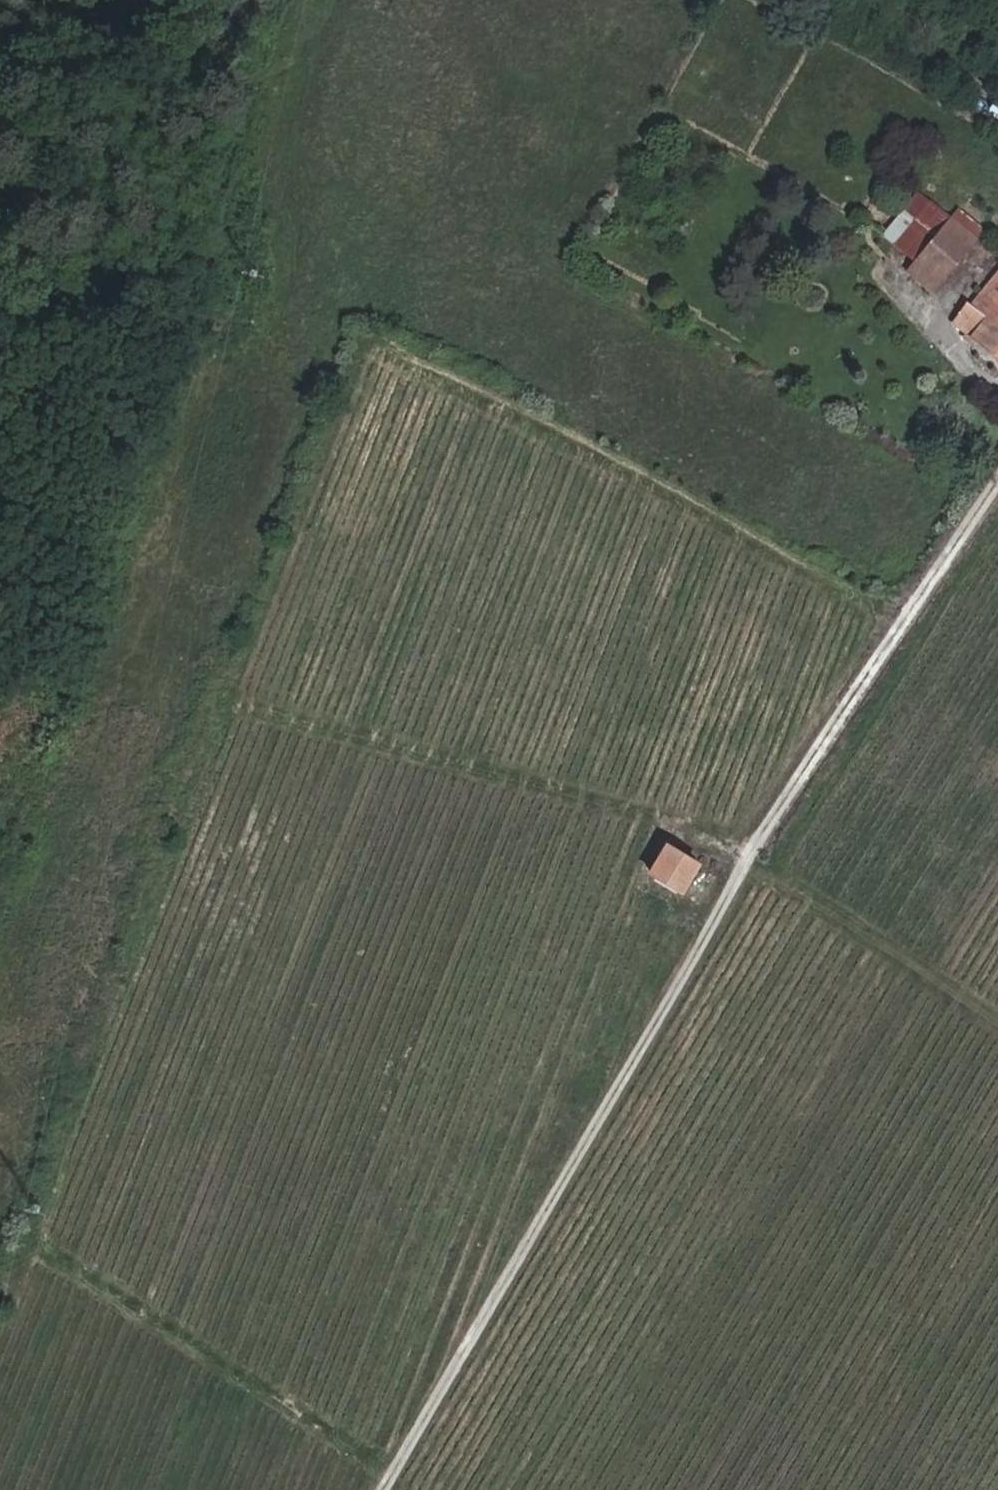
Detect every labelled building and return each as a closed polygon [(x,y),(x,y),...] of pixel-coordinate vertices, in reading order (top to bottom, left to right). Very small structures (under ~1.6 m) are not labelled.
[(881,235),(915,263),(950,220),(917,193),(881,235)] [(975,239),(983,229),(959,209),(950,220),(975,239)] [(907,272),(932,292),(975,239),(950,220),(915,263),(907,272)] [(997,355),(997,273),(971,306),(968,304),(955,323),(997,355)] [(650,872),(682,893),(698,867),(667,846),(650,872)]
